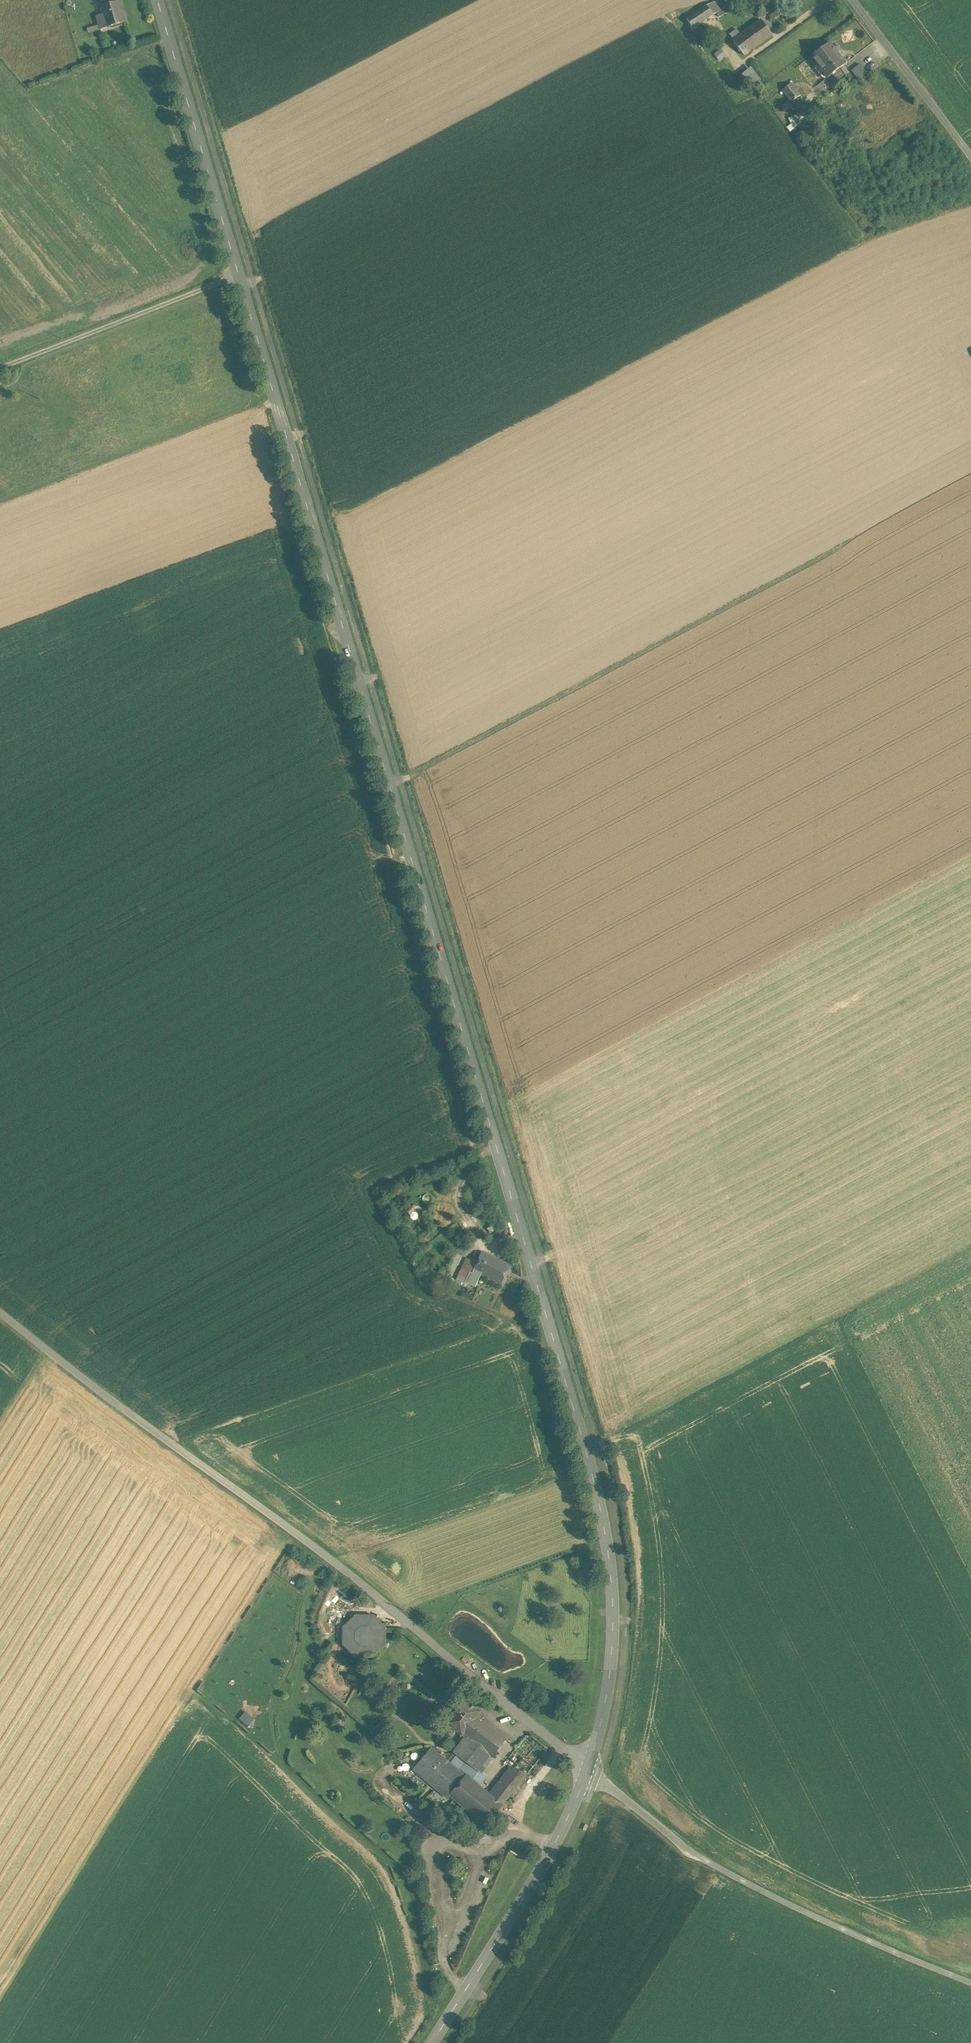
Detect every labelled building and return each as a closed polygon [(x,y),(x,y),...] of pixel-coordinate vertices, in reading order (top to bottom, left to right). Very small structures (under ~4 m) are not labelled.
[(119,1),(102,6),(104,14),(97,16),(101,30),(125,22),(119,1)] [(707,5),(687,18),(693,28),(717,12),(719,17),(734,10),(732,4),(720,10),(715,2),(707,5)] [(761,20),(740,35),(751,50),(772,35),(761,20)] [(740,35),(737,31),(734,34),(736,38),(733,40),(744,55),(751,50),(740,35)] [(846,63),(830,42),(811,56),(828,78),(846,63)] [(714,52),(718,60),(725,56),(722,48),(714,52)] [(860,64),(852,70),(859,79),(867,73),(860,64)] [(752,88),(761,81),(751,68),(742,76),(752,88)] [(801,95),(792,83),(783,90),(792,102),(801,95)] [(789,101),(782,107),(785,111),(793,106),(789,101)] [(798,110),(787,118),(794,127),(805,118),(798,110)] [(496,1224),(489,1229),(492,1233),(499,1228),(496,1224)] [(501,1228),(491,1235),(495,1240),(505,1233),(501,1228)] [(511,1265),(482,1252),(477,1263),(474,1270),(482,1274),(502,1283),(511,1265)] [(477,1263),(467,1258),(462,1268),(470,1272),(473,1273),(474,1270),(477,1263)] [(470,1272),(462,1268),(459,1275),(467,1279),(470,1272)] [(473,1273),(470,1272),(467,1279),(465,1282),(476,1287),(482,1274),(474,1270),(473,1273)] [(442,1281),(435,1278),(432,1283),(439,1286),(442,1281)] [(385,1628),(374,1615),(356,1615),(344,1627),(344,1644),(356,1656),(373,1656),(385,1645),(385,1628)] [(465,1699),(447,1723),(451,1726),(446,1732),(452,1736),(457,1730),(462,1735),(477,1715),(480,1711),(472,1705),(472,1704),(466,1699),(465,1700),(465,1699)] [(245,1710),(239,1718),(249,1726),(256,1718),(245,1710)] [(507,1738),(477,1715),(462,1735),(466,1737),(492,1757),(507,1738)] [(518,1764),(493,1796),(503,1804),(548,1748),(529,1733),(509,1757),(518,1764)] [(492,1757),(466,1737),(455,1752),(482,1772),(492,1757)] [(465,1776),(431,1749),(414,1769),(448,1797),(450,1795),(449,1795),(465,1776)] [(493,1796),(469,1776),(465,1776),(449,1795),(450,1795),(486,1826),(503,1804),(493,1796)]
